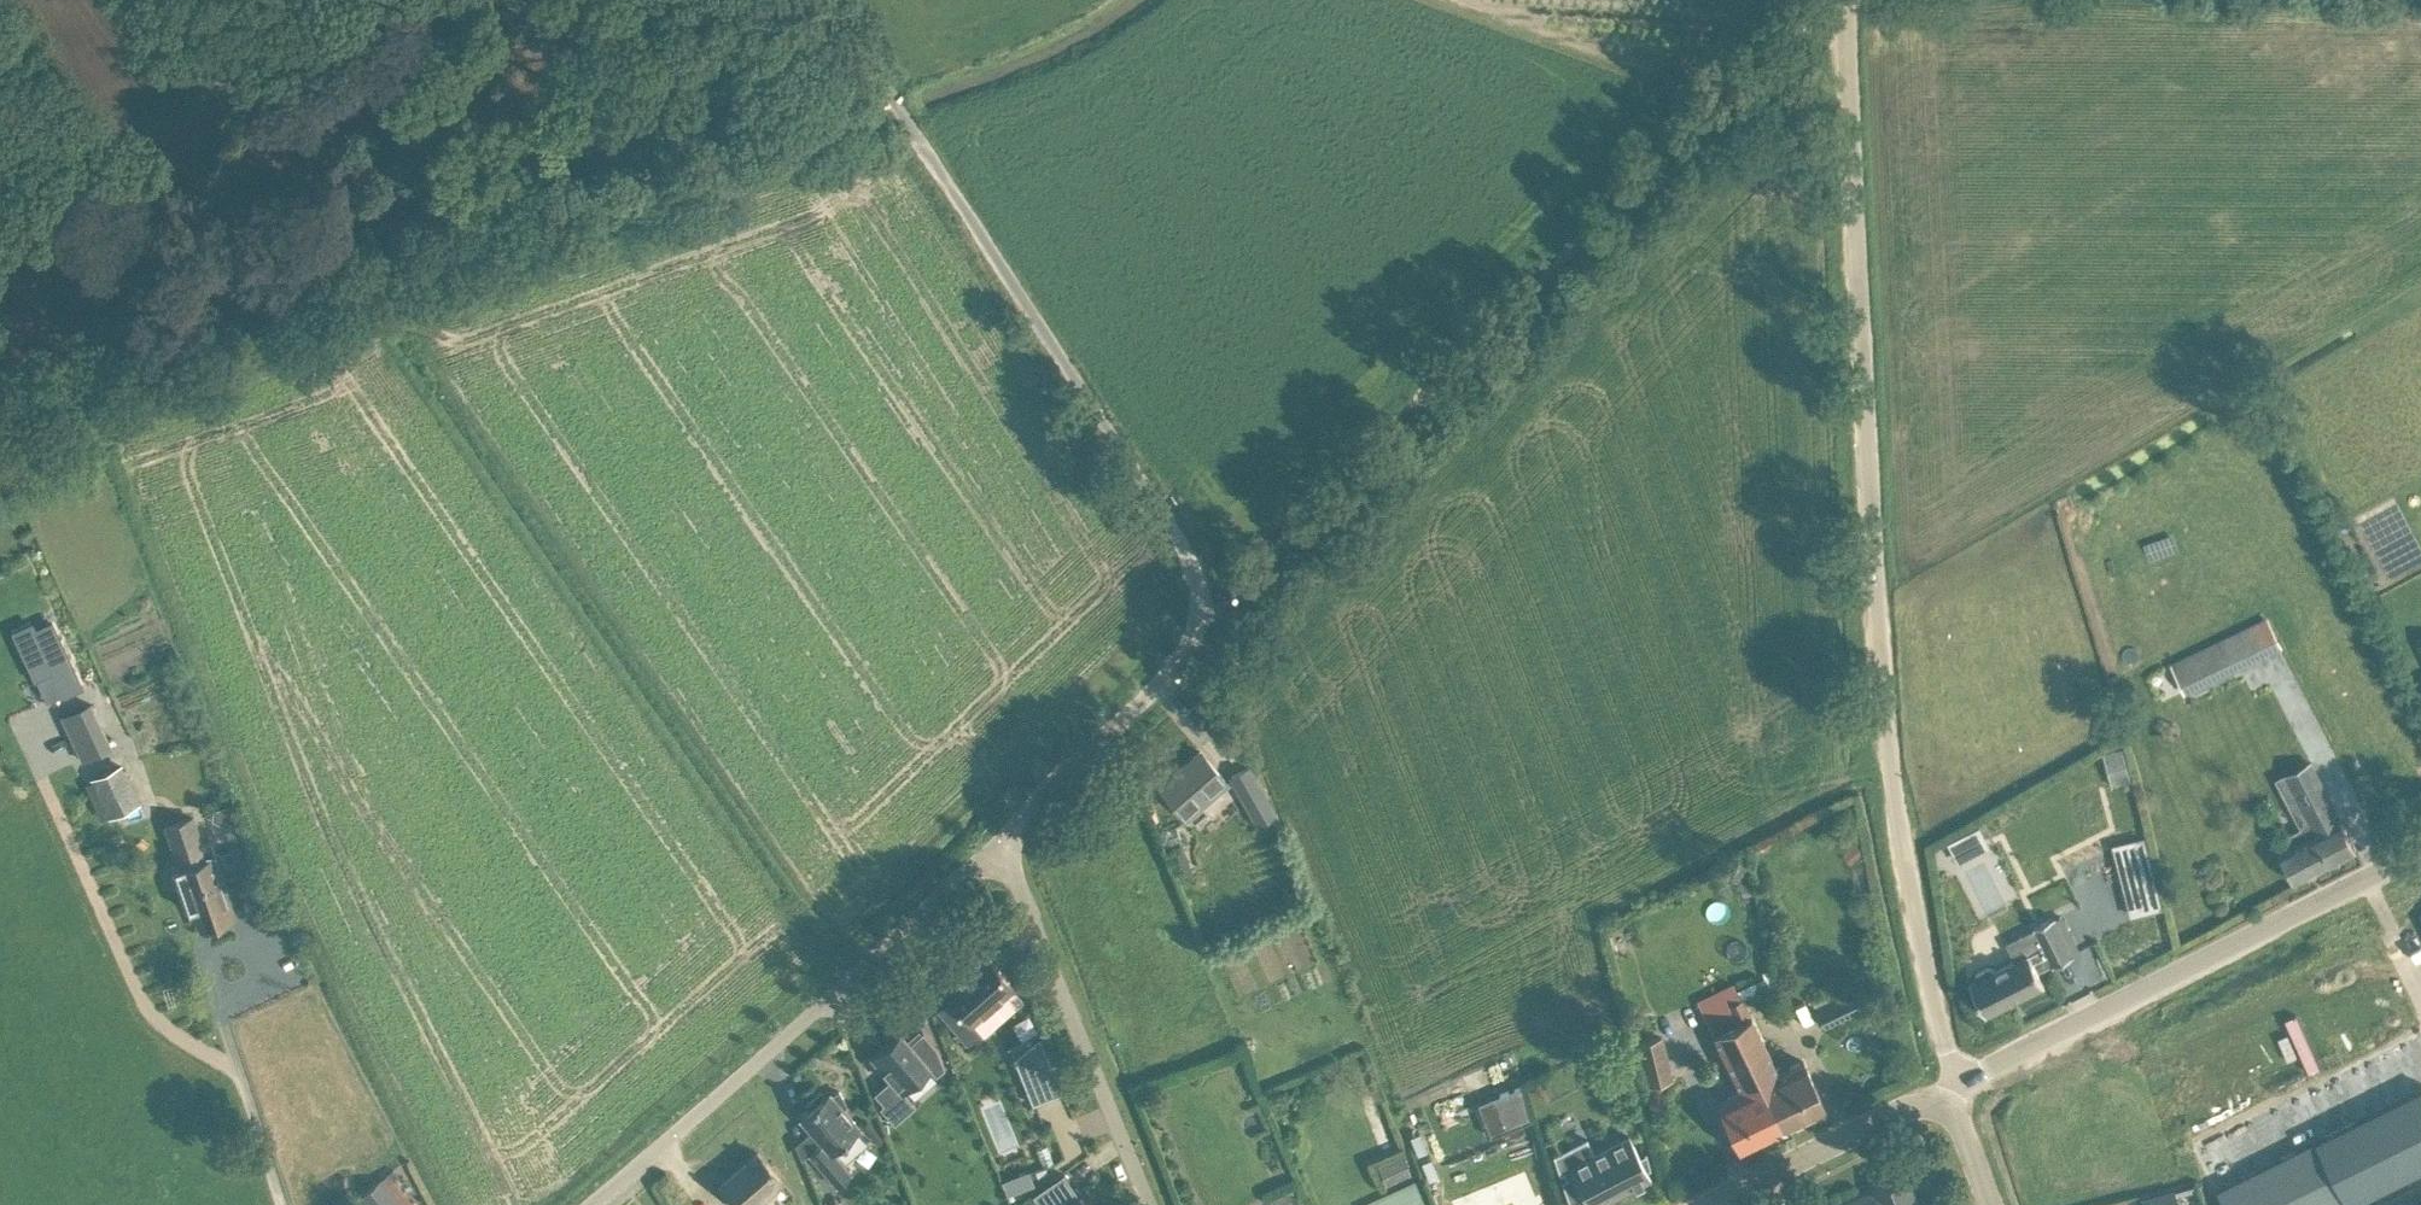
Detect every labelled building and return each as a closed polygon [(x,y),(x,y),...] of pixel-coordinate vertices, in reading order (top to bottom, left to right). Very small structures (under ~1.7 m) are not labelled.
[(2279,646),(2265,617),(2169,664),(2184,693),(2279,646)] [(33,620),(11,630),(33,679),(53,670),(63,692),(85,682),(57,620),(37,629),(33,620)] [(49,722),(70,765),(110,746),(90,703),(49,722)] [(2105,751),(2113,784),(2132,779),(2123,746),(2105,751)] [(1187,816),(1178,823),(1186,833),(1198,823),(1190,813),(1227,781),(1200,750),(1160,785),(1187,816)] [(91,777),(109,817),(140,802),(121,763),(91,777)] [(1248,767),(1232,775),(1244,796),(1250,806),(1256,819),(1272,814),(1265,798),(1260,788),(1248,767)] [(2280,851),(2284,859),(2295,880),(2357,849),(2346,827),(2319,776),(2294,789),(2317,832),(2280,851)] [(222,874),(211,840),(201,843),(192,817),(166,826),(180,867),(176,869),(190,909),(195,907),(202,926),(232,915),(224,892),(218,875),(222,874)] [(2145,836),(2113,844),(2118,862),(2150,854),(2145,836)] [(1214,902),(1193,856),(1177,863),(1197,910),(1214,902)] [(2034,926),(2045,946),(2030,954),(2029,952),(1995,969),(1988,966),(1977,971),(1974,980),(1971,982),(1986,1013),(2046,984),(2039,970),(2054,962),(2055,964),(2074,954),(2055,916),(2034,926)] [(2110,964),(2123,961),(2115,929),(2102,933),(2110,964)] [(952,997),(941,1006),(971,1041),(982,1031),(973,1020),(1017,983),(990,951),(946,989),(952,997)] [(1816,1008),(1825,1026),(1868,1004),(1860,987),(1816,1008)] [(1778,1072),(1742,998),(1728,1005),(1737,1024),(1733,1026),(1782,1129),(1790,1125),(1790,1124),(1826,1106),(1803,1060),(1778,1072)] [(1737,1024),(1728,1005),(1705,1016),(1741,1090),(1716,1102),(1739,1149),(1775,1131),(1776,1132),(1782,1129),(1733,1026),(1737,1024)] [(900,1029),(870,1054),(891,1077),(874,1092),(884,1102),(880,1106),(894,1122),(916,1104),(903,1088),(929,1066),(936,1074),(945,1066),(937,1047),(923,1030),(910,1041),(900,1029)] [(1641,1058),(1667,1052),(1663,1034),(1636,1041),(1641,1058)] [(1033,1102),(1062,1090),(1039,1035),(1010,1047),(1033,1102)] [(1517,1070),(1469,1090),(1482,1122),(1528,1104),(1517,1070)] [(2216,1189),(2224,1204),(2346,1204),(2420,1168),(2420,1087),(2216,1189)] [(816,1145),(809,1151),(838,1184),(851,1172),(832,1150),(860,1126),(843,1106),(846,1103),(840,1090),(832,1094),(829,1090),(824,1094),(821,1090),(808,1102),(811,1105),(799,1115),(812,1130),(807,1134),(816,1145)] [(1586,1199),(1589,1204),(1595,1204),(1651,1177),(1646,1168),(1651,1166),(1646,1149),(1638,1153),(1629,1133),(1595,1151),(1588,1136),(1553,1153),(1559,1172),(1563,1171),(1566,1177),(1561,1178),(1570,1204),(1574,1204),(1586,1199)] [(737,1200),(741,1204),(765,1204),(759,1198),(781,1179),(758,1151),(722,1182),(737,1200)] [(1391,1156),(1397,1177),(1413,1173),(1407,1151),(1391,1156)] [(1446,1189),(1452,1204),(1493,1204),(1490,1197),(1509,1190),(1513,1201),(1503,1204),(1539,1204),(1542,1204),(1525,1158),(1446,1189)] [(1029,1169),(1015,1175),(1021,1189),(1034,1183),(1029,1169)] [(1040,1204),(1088,1204),(1080,1193),(1078,1194),(1063,1172),(1032,1193),(1040,1204)] [(397,1201),(406,1194),(388,1173),(363,1193),(373,1204),(401,1204),(397,1201)] [(1836,1204),(1917,1204),(1905,1175),(1872,1188),(1872,1190),(1836,1204)] [(1358,1204),(1425,1204),(1414,1180),(1358,1204)] [(1291,1188),(1270,1198),(1273,1204),(1299,1204),(1291,1188)] [(2145,1204),(2181,1204),(2176,1189),(2143,1198),(2145,1204)]
